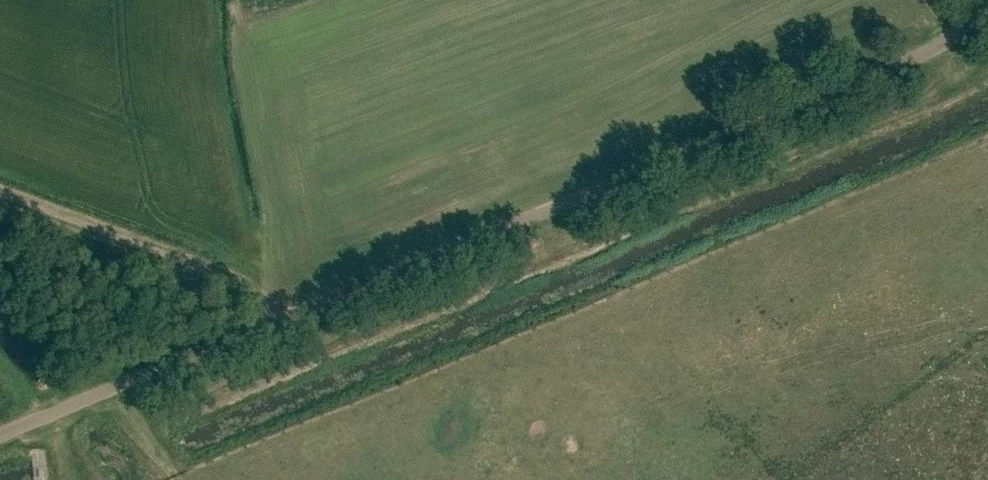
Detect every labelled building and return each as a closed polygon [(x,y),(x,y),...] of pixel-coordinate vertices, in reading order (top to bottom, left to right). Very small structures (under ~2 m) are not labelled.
[(38,479),(47,479),(48,457),(39,457),(38,479)]
